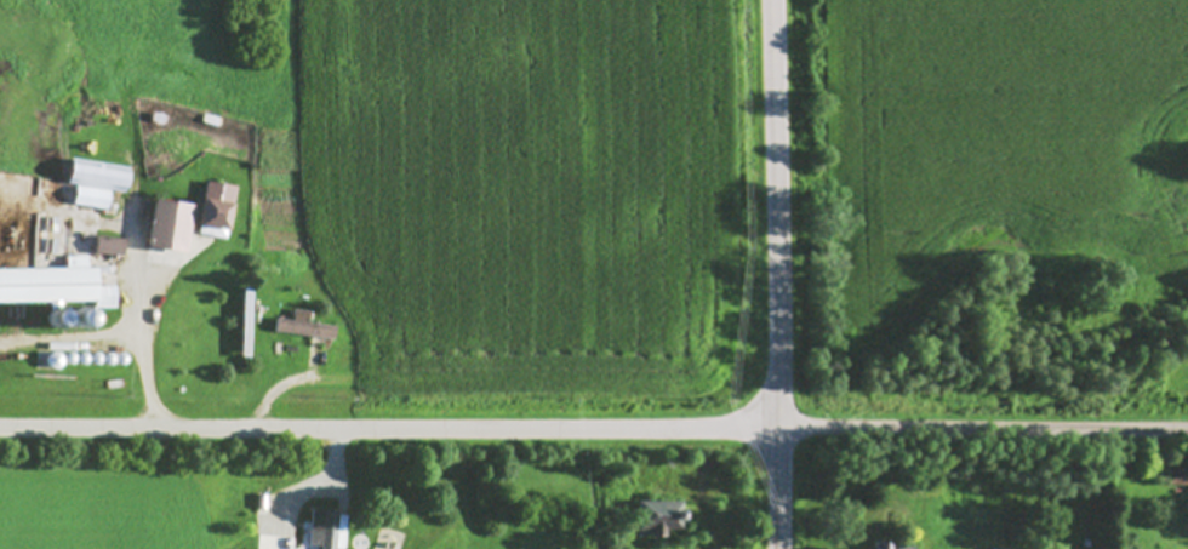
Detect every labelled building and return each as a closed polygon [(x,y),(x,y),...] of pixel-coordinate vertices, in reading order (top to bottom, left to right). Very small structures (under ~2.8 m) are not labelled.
[(79,185),(75,204),(110,210),(113,191),(128,193),(132,168),(75,158),(70,184),(79,185)] [(199,234),(229,239),(238,186),(209,181),(199,234)] [(191,252),(194,203),(155,200),(152,249),(191,252)] [(126,238),(98,237),(98,254),(126,255),(126,238)] [(97,303),(97,308),(117,308),(117,286),(101,286),(101,268),(90,268),(90,256),(68,256),(68,269),(0,269),(0,304),(97,303)] [(276,331),(335,340),(337,326),(310,323),(312,312),(295,310),(293,320),(278,318),(276,331)] [(1168,470),(1167,485),(1187,485),(1187,471),(1168,470)] [(685,501),(639,502),(640,538),(667,537),(666,530),(685,530),(685,501)] [(336,548),(339,548),(345,548),(348,514),(313,510),(312,523),(303,522),(300,548),(336,548)]
